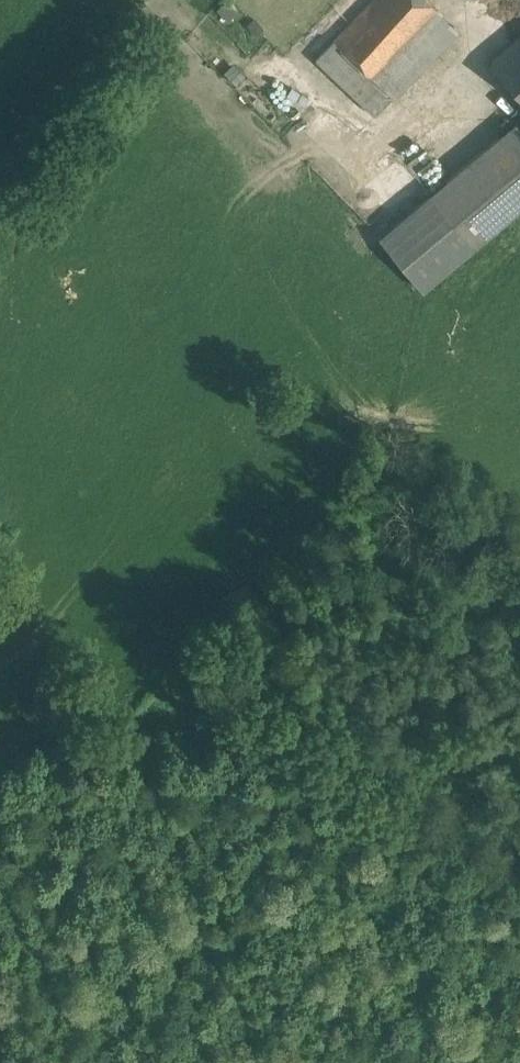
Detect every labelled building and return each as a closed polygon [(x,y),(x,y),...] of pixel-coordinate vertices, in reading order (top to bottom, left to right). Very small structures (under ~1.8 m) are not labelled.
[(429,0),(373,0),(336,39),(316,59),(376,115),(393,95),(458,28),(429,0)] [(492,61),(519,94),(519,38),(492,61)] [(381,236),(423,286),(519,206),(519,128),(516,123),(381,236)]
